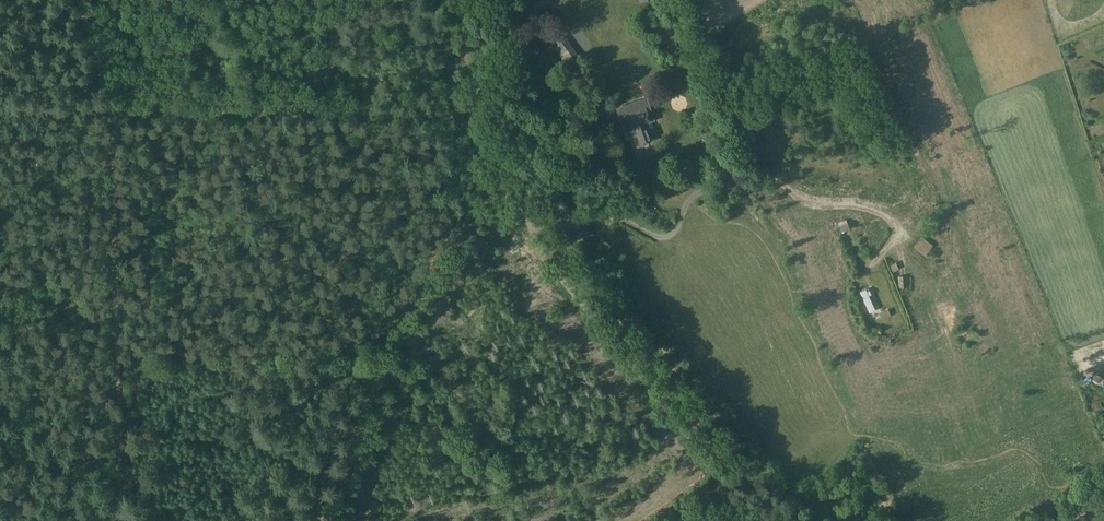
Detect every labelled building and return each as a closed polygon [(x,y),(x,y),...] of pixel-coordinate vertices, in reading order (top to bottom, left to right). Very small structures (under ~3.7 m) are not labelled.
[(678,114),(681,106),(672,102),(669,111),(678,114)] [(640,143),(651,139),(645,122),(649,122),(641,105),(620,112),(626,129),(634,126),(640,143)] [(608,130),(589,136),(586,137),(589,148),(612,141),(608,130)] [(633,143),(626,145),(630,155),(637,153),(633,143)] [(872,316),(864,295),(858,298),(866,318),(872,316)]
